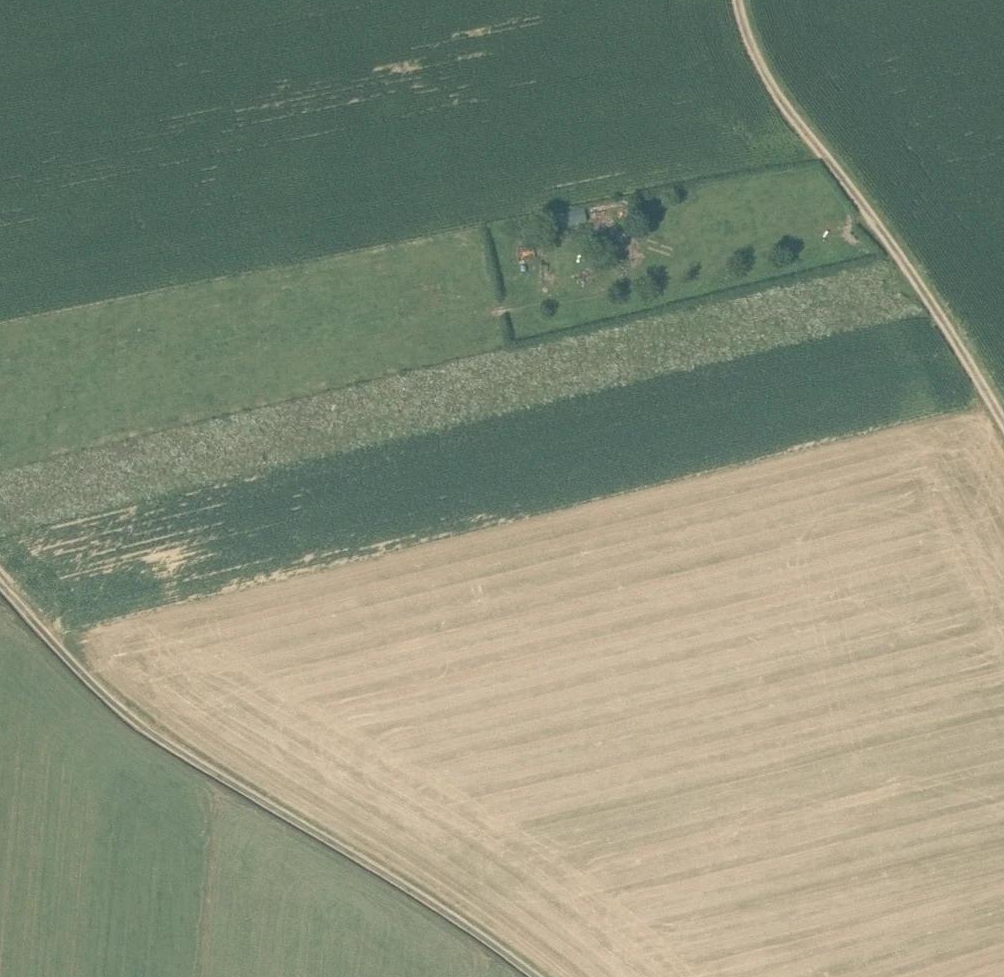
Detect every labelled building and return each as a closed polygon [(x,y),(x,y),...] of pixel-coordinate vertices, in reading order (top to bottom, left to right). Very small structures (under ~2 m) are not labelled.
[(563,225),(588,220),(585,208),(560,213),(563,225)]
